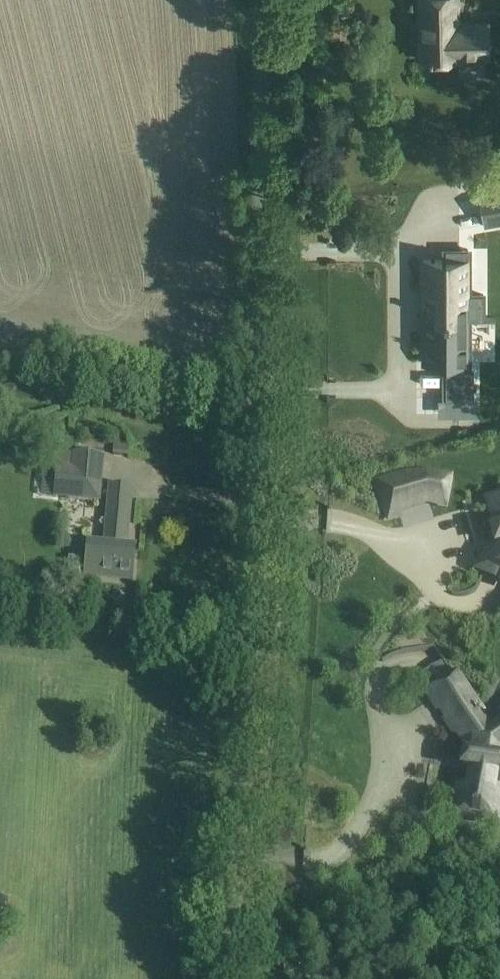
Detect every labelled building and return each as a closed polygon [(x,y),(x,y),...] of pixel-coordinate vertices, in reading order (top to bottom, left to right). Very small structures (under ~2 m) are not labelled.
[(456,0),(424,0),(425,35),(421,36),(421,59),(441,58),(442,63),(453,62),(453,58),(458,58),(458,55),(488,55),(487,24),(456,24),(456,0)] [(479,199),(484,226),(499,223),(499,195),(479,199)] [(423,312),(423,319),(495,318),(483,318),(483,294),(468,294),(468,249),(445,249),(445,259),(423,259),(423,295),(426,295),(426,312),(423,312)] [(468,362),(468,319),(495,319),(495,318),(423,319),(423,362),(445,362),(445,398),(472,398),(472,370),(464,370),(464,362),(468,362)] [(56,467),(53,498),(100,502),(104,456),(72,453),(71,468),(56,467)] [(409,476),(380,485),(389,516),(398,513),(396,509),(421,502),(425,501),(429,499),(432,500),(444,502),(449,481),(429,477),(421,479),(419,480),(418,476),(414,477),(410,478),(409,476)] [(132,488),(111,486),(105,543),(89,542),(86,577),(132,581),(135,549),(126,548),(132,488)] [(491,500),(496,519),(499,517),(499,497),(491,500)] [(493,532),(492,532),(492,533),(491,533),(491,534),(491,535),(492,537),(495,546),(495,547),(496,548),(497,548),(499,547),(499,530),(493,532)] [(485,570),(498,577),(497,579),(499,580),(499,550),(499,552),(496,558),(492,556),(485,570)] [(481,712),(456,675),(430,694),(455,730),(459,727),(473,748),(472,758),(465,757),(464,757),(463,758),(461,768),(462,770),(463,771),(469,772),(466,789),(458,788),(453,814),(471,817),(471,819),(479,820),(479,818),(497,821),(499,803),(499,796),(493,794),(497,777),(499,777),(499,763),(499,758),(499,725),(489,733),(477,714),(481,712)]
